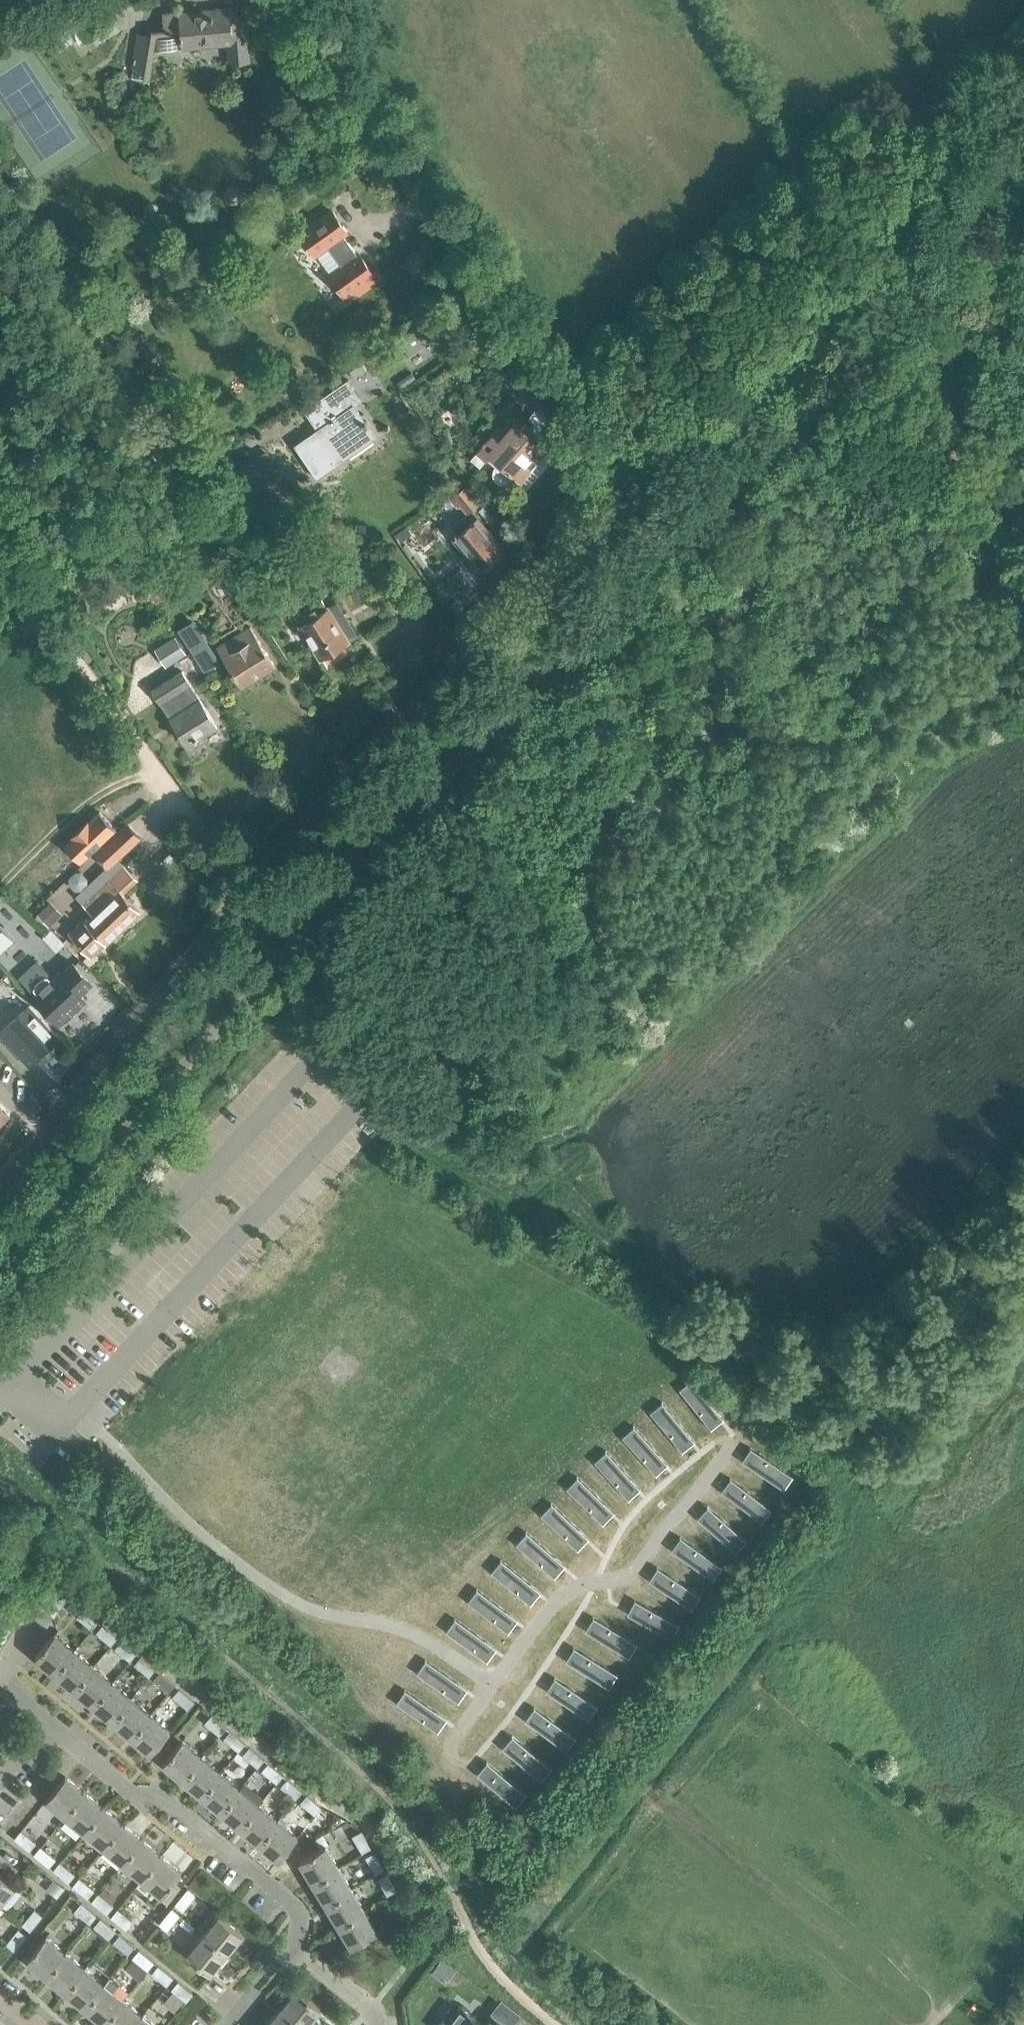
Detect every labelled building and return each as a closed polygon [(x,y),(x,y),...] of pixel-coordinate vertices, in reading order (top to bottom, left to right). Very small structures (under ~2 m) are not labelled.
[(52,11),(65,31),(86,17),(74,0),(68,0),(52,11)] [(245,18),(235,19),(234,6),(162,13),(164,34),(156,35),(138,32),(130,77),(148,80),(156,36),(179,34),(180,46),(227,41),(229,63),(249,61),(245,18)] [(223,196),(225,199),(226,200),(230,203),(234,204),(237,203),(239,201),(241,199),(242,197),(242,194),(242,192),(242,190),(241,188),(240,187),(237,185),(233,184),(229,184),(226,186),(224,188),(223,191),(223,194),(223,196)] [(359,254),(357,256),(343,235),(347,232),(339,221),(315,238),(323,249),(327,246),(342,267),(329,275),(344,297),(355,289),(359,294),(382,278),(376,270),(372,273),(359,254)] [(296,444),(318,478),(348,459),(345,455),(374,436),(354,406),(362,400),(349,380),(312,404),(326,424),(296,444)] [(548,442),(537,433),(549,419),(536,408),(528,418),(534,423),(531,427),(525,423),(520,429),(512,422),(505,431),(498,425),(482,442),(480,441),(477,444),(480,447),(470,459),(479,468),(490,455),(520,481),(532,467),(529,464),(548,442)] [(458,504),(466,514),(480,502),(465,485),(449,498),(455,506),(458,504)] [(475,519),(468,525),(462,517),(451,527),(457,534),(453,538),(479,569),(502,550),(475,519)] [(231,596),(240,590),(214,551),(205,557),(231,596)] [(370,572),(380,565),(372,553),(361,561),(369,572),(370,572)] [(327,607),(326,608),(321,599),(293,616),(319,658),(348,640),(327,607)] [(178,629),(204,669),(217,661),(191,620),(178,629)] [(216,647),(240,687),(274,666),(250,626),(216,647)] [(154,648),(165,666),(186,653),(175,635),(154,648)] [(186,745),(216,725),(181,671),(151,690),(159,702),(169,718),(186,745)] [(73,838),(66,845),(82,863),(94,852),(117,830),(99,812),(90,822),(88,821),(71,837),(73,838)] [(132,846),(130,843),(145,829),(137,822),(123,836),(121,834),(110,845),(107,842),(94,854),(112,872),(81,901),(92,913),(85,920),(84,918),(69,932),(90,954),(105,940),(106,941),(138,911),(121,893),(136,879),(117,860),(132,846)] [(59,917),(63,914),(51,901),(37,913),(49,927),(51,925),(56,931),(65,923),(59,917)] [(5,968),(15,958),(0,941),(0,962),(5,968)] [(79,993),(91,982),(72,961),(60,972),(58,970),(49,979),(46,976),(41,977),(34,983),(33,988),(36,991),(32,995),(58,1023),(85,999),(79,993)] [(3,992),(9,997),(19,987),(7,975),(0,981),(0,995),(3,992)] [(27,1064),(57,1036),(28,1005),(0,1031),(0,1035),(27,1064)] [(9,1112),(0,1103),(0,1121),(9,1112)] [(691,1379),(678,1389),(703,1420),(714,1412),(716,1410),(691,1379)] [(662,1402),(649,1412),(674,1443),(687,1432),(662,1402)] [(633,1426),(621,1436),(647,1466),(659,1456),(633,1426)] [(605,1451),(594,1461),(620,1491),(632,1480),(605,1451)] [(759,1455),(750,1468),(784,1490),(793,1476),(759,1455)] [(577,1477),(566,1488),(594,1516),(605,1504),(577,1477)] [(739,1486),(729,1499),(761,1522),(771,1509),(739,1486)] [(551,1503),(540,1514),(569,1542),(580,1530),(551,1503)] [(716,1514),(705,1526),(735,1553),(746,1540),(716,1514)] [(526,1532),(515,1544),(546,1570),(556,1557),(526,1532)] [(689,1544),(680,1557),(712,1580),(722,1567),(689,1544)] [(500,1559),(490,1572),(521,1597),(531,1585),(500,1559)] [(666,1574),(658,1588),(691,1609),(700,1596),(666,1574)] [(41,1609),(54,1589),(42,1582),(29,1602),(41,1609)] [(54,1589),(41,1609),(53,1617),(66,1596),(54,1589)] [(476,1589),(467,1601),(498,1626),(508,1613),(476,1589)] [(644,1606),(636,1621),(671,1640),(679,1625),(644,1606)] [(76,1616),(91,1629),(97,1621),(83,1609),(76,1616)] [(17,1623),(0,1612),(0,1626),(10,1633),(17,1623)] [(454,1618),(445,1631),(477,1655),(487,1642),(454,1618)] [(95,1632),(110,1644),(117,1637),(102,1624),(95,1632)] [(602,1624),(594,1638),(628,1658),(637,1644),(602,1624)] [(10,1633),(0,1626),(0,1640),(4,1643),(10,1633)] [(54,1674),(73,1650),(54,1634),(34,1657),(54,1674)] [(114,1648),(129,1660),(136,1653),(121,1640),(114,1648)] [(73,1689),(92,1666),(73,1650),(54,1674),(73,1689)] [(583,1654),(575,1667),(609,1688),(617,1674),(583,1654)] [(133,1664),(148,1676),(154,1668),(140,1656),(133,1664)] [(425,1660),(416,1673),(448,1696),(458,1683),(425,1660)] [(92,1705),(111,1682),(92,1666),(73,1689),(92,1705)] [(152,1680),(167,1692),(174,1684),(159,1672),(152,1680)] [(111,1721),(130,1697),(111,1682),(92,1705),(111,1721)] [(564,1684),(555,1698),(588,1720),(597,1706),(564,1684)] [(172,1696),(187,1708),(193,1701),(178,1688),(172,1696)] [(404,1689),(395,1703),(428,1726),(437,1712),(404,1689)] [(130,1737),(149,1713),(130,1697),(111,1721),(130,1737)] [(149,1713),(130,1737),(149,1753),(169,1730),(149,1713)] [(204,1723),(219,1735),(225,1727),(210,1715),(204,1723)] [(543,1715),(534,1728),(566,1751),(575,1738),(543,1715)] [(223,1738),(238,1751),(244,1743),(229,1731),(223,1738)] [(182,1780),(201,1756),(181,1740),(162,1763),(182,1780)] [(520,1744),(510,1756),(541,1781),(551,1769),(520,1744)] [(242,1754),(257,1767),(263,1759),(248,1747),(242,1754)] [(201,1796),(220,1772),(201,1756),(182,1780),(201,1796)] [(261,1770),(276,1783),(282,1775),(267,1763),(261,1770)] [(495,1770),(485,1782),(516,1807),(526,1795),(495,1770)] [(219,1811),(239,1788),(220,1772),(201,1796),(219,1811)] [(65,1816),(84,1793),(64,1776),(45,1800),(65,1816)] [(280,1786),(295,1798),(301,1791),(287,1778),(280,1786)] [(238,1827),(258,1804),(239,1788),(219,1811),(238,1827)] [(84,1832),(103,1808),(84,1793),(65,1816),(84,1832)] [(300,1802),(314,1815),(321,1807),(306,1795),(300,1802)] [(257,1843),(283,1812),(264,1797),(258,1804),(238,1827),(257,1843)] [(84,1832),(103,1848),(122,1824),(103,1808),(84,1832)] [(283,1812),(257,1843),(277,1859),(297,1836),(286,1827),(290,1823),(281,1815),(283,1813),(283,1812)] [(122,1863),(141,1840),(122,1824),(103,1848),(122,1863)] [(14,1838),(29,1850),(36,1842),(21,1830),(14,1838)] [(352,1836),(362,1852),(370,1847),(360,1831),(352,1836)] [(141,1879),(160,1855),(141,1840),(122,1863),(141,1879)] [(312,1883),(338,1867),(325,1845),(298,1861),(312,1883)] [(34,1854),(49,1866),(55,1858),(41,1846),(34,1854)] [(365,1857),(375,1873),(383,1868),(373,1852),(365,1857)] [(160,1855),(141,1879),(161,1895),(180,1872),(160,1855)] [(53,1870),(68,1882),(75,1874),(60,1862),(53,1870)] [(324,1904),(351,1888),(338,1867),(312,1883),(324,1904)] [(377,1878),(387,1895),(395,1890),(386,1873),(377,1878)] [(14,1885),(0,1874),(0,1903),(14,1885)] [(72,1885),(88,1898),(94,1889),(79,1877),(72,1885)] [(175,1903),(183,1910),(195,1895),(188,1888),(175,1903)] [(337,1925),(363,1909),(351,1888),(324,1904),(337,1925)] [(92,1901),(107,1913),(113,1905),(98,1893),(92,1901)] [(390,1900),(400,1917),(409,1911),(399,1895),(390,1900)] [(74,1910),(89,1923),(96,1915),(81,1902),(74,1910)] [(159,1924),(167,1930),(179,1914),(172,1908),(159,1924)] [(22,1924),(30,1931),(42,1915),(34,1909),(22,1924)] [(111,1917),(126,1929),(132,1921),(118,1909),(111,1917)] [(363,1909),(337,1925),(350,1947),(377,1931),(363,1909)] [(202,1934),(226,1954),(242,1934),(218,1914),(202,1934)] [(94,1926),(109,1938),(115,1930),(100,1918),(94,1926)] [(6,1944),(14,1950),(26,1935),(18,1929),(6,1944)] [(113,1942),(128,1954),(134,1946),(120,1934),(113,1942)] [(210,1973),(226,1954),(202,1934),(186,1954),(210,1973)] [(45,1976),(65,1953),(45,1936),(25,1960),(45,1976)] [(132,1958),(147,1970),(154,1961),(139,1949),(132,1958)] [(64,1992),(84,1968),(65,1953),(45,1976),(64,1992)] [(152,1973),(166,1985),(173,1977),(158,1965),(152,1973)] [(84,2007),(103,1984),(84,1968),(64,1992),(84,2007)] [(103,2023),(122,1999),(112,1991),(118,1984),(109,1977),(104,1985),(103,1984),(84,2007),(103,2023)] [(171,1989),(186,2001),(193,1994),(178,1981),(171,1989)] [(302,2024),(306,2024),(321,2007),(297,1988),(281,2007),(302,2024)] [(141,2015),(122,1999),(103,2023),(105,2024),(133,2024),(141,2015)] [(460,2006),(446,2024),(442,2021),(439,2024),(483,2024),(460,2006)] [(281,2007),(266,2024),(302,2024),(281,2007)] [(133,2024),(154,2024),(141,2015),(133,2024)]
